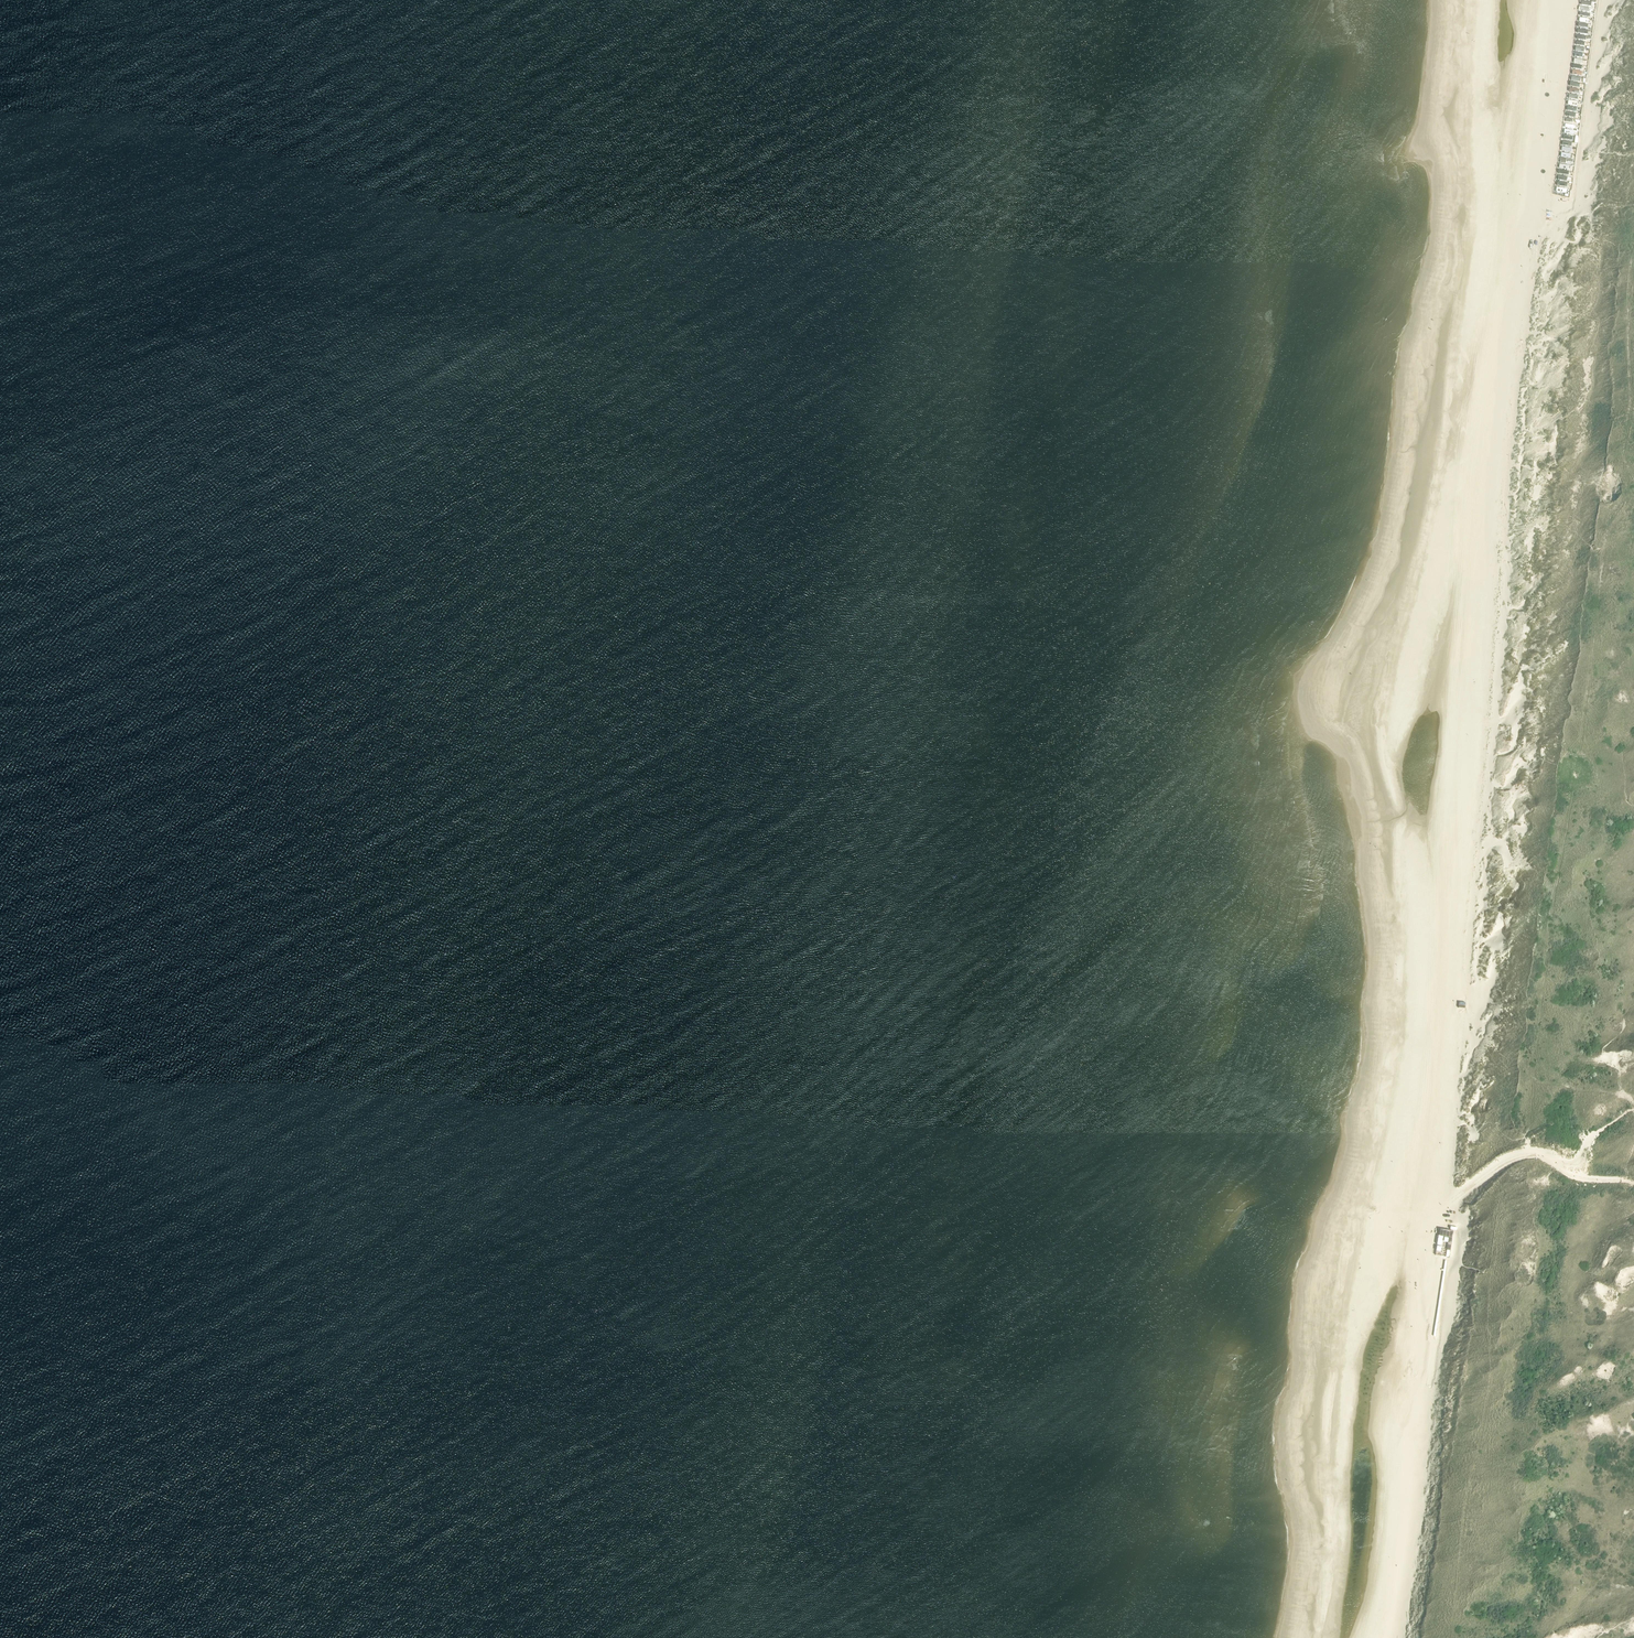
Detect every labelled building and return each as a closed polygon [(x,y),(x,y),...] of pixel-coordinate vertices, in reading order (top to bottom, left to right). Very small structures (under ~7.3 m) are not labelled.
[(1575,203),(1606,0),(1589,0),(1559,200),(1575,203)] [(1475,980),(1489,982),(1490,976),(1476,974),(1475,980)] [(1447,1250),(1450,1250),(1453,1231),(1440,1229),(1439,1235),(1449,1237),(1447,1250)]
